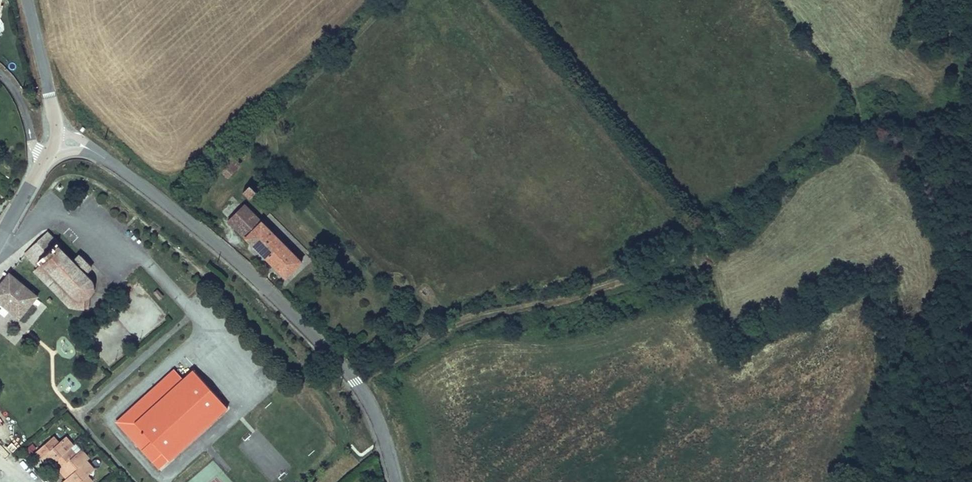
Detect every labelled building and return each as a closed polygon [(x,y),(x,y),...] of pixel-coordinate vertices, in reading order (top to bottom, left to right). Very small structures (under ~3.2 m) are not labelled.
[(240,164),(233,156),(220,170),(227,177),(240,164)] [(254,191),(248,186),(242,192),(249,198),(254,191)] [(302,261),(244,203),(227,220),(284,278),(302,261)] [(76,265),(52,239),(32,260),(39,269),(37,274),(71,309),(75,311),(79,312),(82,312),(85,311),(90,307),(96,300),(98,297),(99,295),(99,292),(99,290),(96,287),(87,277),(91,272),(81,261),(76,265)] [(0,281),(0,304),(18,319),(38,296),(8,272),(0,281)] [(178,376),(173,370),(162,378),(167,385),(178,376)] [(139,452),(147,462),(157,454),(162,462),(163,463),(226,414),(193,373),(182,381),(178,376),(167,385),(172,389),(131,422),(123,412),(117,416),(116,422),(122,423),(121,428),(127,429),(126,434),(132,435),(131,439),(135,440),(135,446),(140,446),(139,452)] [(272,481),(273,481),(291,465),(257,428),(238,445),(272,481)] [(91,466),(83,457),(82,457),(80,459),(75,452),(76,451),(69,442),(64,446),(58,440),(41,456),(45,461),(47,460),(55,468),(56,467),(62,474),(64,472),(72,481),(71,481),(92,481),(91,480),(95,476),(88,468),(91,467),(91,466)] [(78,449),(70,441),(69,442),(76,451),(78,449)] [(162,462),(157,454),(147,462),(153,469),(162,462)] [(93,464),(85,455),(83,457),(91,466),(93,464)] [(55,468),(47,460),(45,461),(53,470),(55,468)] [(98,474),(91,467),(88,468),(95,476),(98,474)] [(64,472),(62,474),(69,481),(71,481),(72,481),(64,472)]
